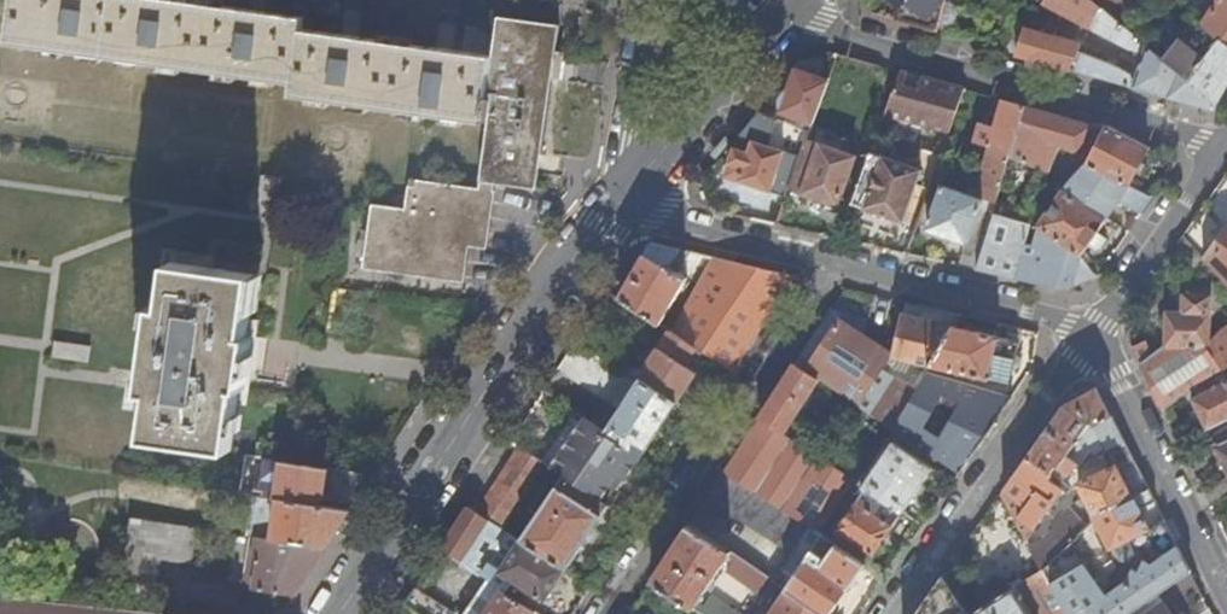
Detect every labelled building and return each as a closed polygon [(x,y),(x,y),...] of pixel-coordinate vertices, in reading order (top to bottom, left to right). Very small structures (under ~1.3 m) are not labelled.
[(47,131),(284,166),(294,81),(296,81),(295,94),(490,122),(492,114),(485,113),(496,32),(467,27),(463,52),(454,51),(437,49),(360,38),(342,35),(303,30),(304,18),(266,13),(248,10),(177,0),(0,0),(0,123),(47,131)] [(266,13),(267,0),(250,0),(248,10),(266,13)] [(896,21),(938,32),(945,0),(892,0),(899,6),(896,21)] [(1017,54),(1032,58),(1118,82),(1139,88),(1215,109),(1217,104),(1163,58),(1122,24),(1108,12),(1094,0),(1037,0),(1041,3),(1042,1),(1129,47),(1144,52),(1136,77),(1117,67),(1072,49),(1074,42),(1025,29),(1017,54)] [(1140,2),(1138,0),(1094,0),(1108,12),(1122,24),(1140,2)] [(1200,20),(1226,44),(1226,0),(1216,0),(1200,20)] [(559,26),(498,16),(496,32),(485,113),(492,114),(490,122),(481,188),(413,179),(408,210),(406,209),(406,210),(373,205),(364,268),(466,283),(471,247),(489,248),(496,191),(494,191),(495,183),(538,188),(559,26)] [(1217,104),(1226,90),(1226,44),(1200,20),(1197,17),(1163,58),(1217,104)] [(343,23),(342,35),(360,38),(361,26),(343,23)] [(1012,26),(1005,51),(1017,54),(1025,29),(1012,26)] [(437,49),(454,51),(455,39),(438,36),(437,49)] [(814,124),(828,82),(797,70),(782,112),(814,124)] [(965,89),(902,71),(887,113),(950,131),(965,89)] [(1013,153),(1028,107),(1004,100),(995,128),(980,124),(975,142),(991,147),(1013,153)] [(1012,157),(1039,168),(1049,142),(1077,153),(1093,125),(1028,107),(1013,153),(1012,157)] [(811,134),(761,111),(752,122),(731,147),(734,148),(729,164),(730,164),(727,176),(788,198),(790,190),(803,154),(808,140),(811,134)] [(241,492),(284,166),(47,131),(0,123),(0,455),(241,492)] [(1132,177),(1149,146),(1107,124),(1087,162),(1071,180),(1120,202),(1131,207),(1139,190),(1128,185),(1132,177)] [(858,157),(808,140),(803,154),(790,190),(840,208),(858,157)] [(1012,157),(1013,153),(991,147),(975,196),(942,186),(927,231),(967,244),(960,265),(977,269),(995,211),(1012,157)] [(873,151),(854,203),(904,223),(923,170),(873,151)] [(1206,201),(1226,226),(1226,170),(1206,201)] [(1143,183),(1132,177),(1128,185),(1139,190),(1143,183)] [(1099,232),(1120,202),(1071,180),(1042,224),(1033,245),(1039,247),(1038,251),(1089,264),(1083,255),(1093,241),(1099,232)] [(1142,212),(1153,197),(1139,190),(1131,207),(1142,212)] [(1223,231),(1202,206),(1183,235),(1207,263),(1226,284),(1226,227),(1223,231)] [(1039,247),(1033,245),(1023,243),(1029,222),(995,211),(977,269),(1069,290),(1078,284),(1088,279),(1097,277),(1089,264),(1038,251),(1039,247)] [(1105,236),(1099,232),(1093,241),(1099,245),(1105,236)] [(1207,263),(1181,237),(1170,253),(1192,277),(1207,263)] [(692,252),(651,242),(621,298),(661,324),(688,278),(679,272),(692,252)] [(798,276),(716,257),(669,329),(671,331),(696,347),(734,372),(749,350),(789,289),(798,276)] [(1131,347),(1162,409),(1191,391),(1223,369),(1226,367),(1226,330),(1224,332),(1209,346),(1212,289),(1184,288),(1183,311),(1168,312),(1167,347),(1150,358),(1144,341),(1131,347)] [(852,304),(841,297),(834,306),(845,314),(852,304)] [(834,306),(796,364),(819,379),(878,418),(896,429),(930,370),(933,366),(956,324),(962,314),(924,305),(921,317),(904,313),(895,352),(843,318),(845,314),(834,306)] [(1019,339),(956,324),(933,366),(1009,383),(1012,379),(1021,344),(1019,339)] [(641,376),(678,402),(697,373),(685,364),(696,347),(671,331),(646,369),(641,376)] [(617,369),(576,342),(559,368),(620,408),(605,431),(643,455),(668,416),(678,402),(641,376),(637,382),(617,369)] [(625,356),(617,369),(637,382),(641,376),(646,369),(625,356)] [(783,433),(819,379),(796,364),(760,418),(783,433)] [(1191,391),(1194,398),(1192,399),(1208,430),(1209,429),(1214,439),(1226,431),(1226,377),(1223,369),(1191,391)] [(896,429),(961,472),(964,468),(1013,397),(930,370),(896,429)] [(1064,404),(1029,454),(1053,469),(1056,465),(1069,474),(1076,463),(1079,466),(1088,452),(1093,451),(1094,453),(1103,447),(1105,449),(1111,447),(1117,460),(1115,461),(1116,464),(1077,483),(1094,516),(1147,488),(1097,387),(1064,404)] [(694,433),(703,419),(678,402),(668,416),(694,433)] [(547,458),(554,463),(581,423),(574,418),(547,458)] [(605,431),(585,418),(581,423),(554,463),(551,468),(564,476),(603,501),(620,476),(629,480),(645,456),(643,455),(605,431)] [(854,479),(783,433),(760,418),(751,432),(725,472),(818,533),(854,479)] [(1214,439),(1213,440),(1226,468),(1226,431),(1214,439)] [(866,487),(905,512),(935,468),(895,440),(864,486),(866,487)] [(1206,444),(1186,458),(1192,471),(1203,466),(1211,454),(1206,444)] [(547,465),(519,447),(476,512),(504,529),(547,465)] [(1025,506),(1016,520),(1021,529),(1029,533),(1034,527),(1033,527),(1060,488),(1047,478),(1053,469),(1029,454),(1002,491),(1025,506)] [(364,493),(375,475),(283,461),(279,487),(272,486),(270,497),(321,506),(325,488),(364,493)] [(818,533),(725,472),(703,505),(722,518),(729,518),(732,514),(793,555),(801,543),(807,534),(814,539),(818,533)] [(525,541),(568,569),(610,506),(603,501),(564,476),(522,540),(525,541)] [(875,554),(905,512),(866,487),(835,535),(849,545),(854,539),(875,554)] [(1147,488),(1094,516),(1087,524),(1041,568),(1065,613),(1131,613),(1190,572),(1163,520),(1146,528),(1135,508),(1153,499),(1147,488)] [(1002,491),(1002,492),(1016,520),(1025,506),(1002,491)] [(352,511),(321,506),(270,497),(241,492),(236,533),(252,536),(327,547),(352,511)] [(476,512),(469,507),(442,547),(483,574),(490,564),(511,533),(504,529),(476,512)] [(1041,568),(1087,524),(1071,507),(1052,525),(1060,533),(1051,542),(1044,540),(1035,541),(1029,544),(1041,568)] [(191,563),(196,527),(132,517),(118,608),(158,613),(167,559),(191,563)] [(691,524),(654,580),(695,607),(700,600),(732,552),(691,524)] [(1060,533),(1052,525),(1035,541),(1044,540),(1051,542),(1060,533)] [(807,534),(801,543),(803,544),(784,572),(794,578),(822,535),(818,533),(814,539),(807,534)] [(826,613),(831,613),(867,564),(822,535),(794,578),(787,588),(789,589),(826,613)] [(295,595),(327,547),(252,536),(245,587),(295,595)] [(547,601),(568,569),(525,541),(522,540),(501,571),(510,577),(503,587),(504,588),(520,598),(527,588),(547,601)] [(769,576),(739,556),(729,571),(759,591),(769,576)] [(954,558),(942,576),(961,603),(977,592),(954,558)] [(490,564),(483,574),(491,579),(494,581),(501,571),(490,564)] [(968,613),(1065,613),(1041,568),(968,613)] [(494,581),(503,587),(510,577),(501,571),(494,581)] [(1190,572),(1131,613),(1172,613),(1170,612),(1199,591),(1190,572)] [(961,603),(942,576),(915,613),(968,613),(961,603)] [(468,613),(487,613),(504,588),(503,587),(494,581),(491,579),(468,613)] [(406,603),(422,613),(458,613),(416,587),(406,603)] [(537,609),(520,598),(504,588),(487,613),(534,613),(537,609)] [(789,589),(772,613),(826,613),(789,589)] [(706,613),(741,613),(718,599),(712,608),(700,600),(695,607),(706,613)]
